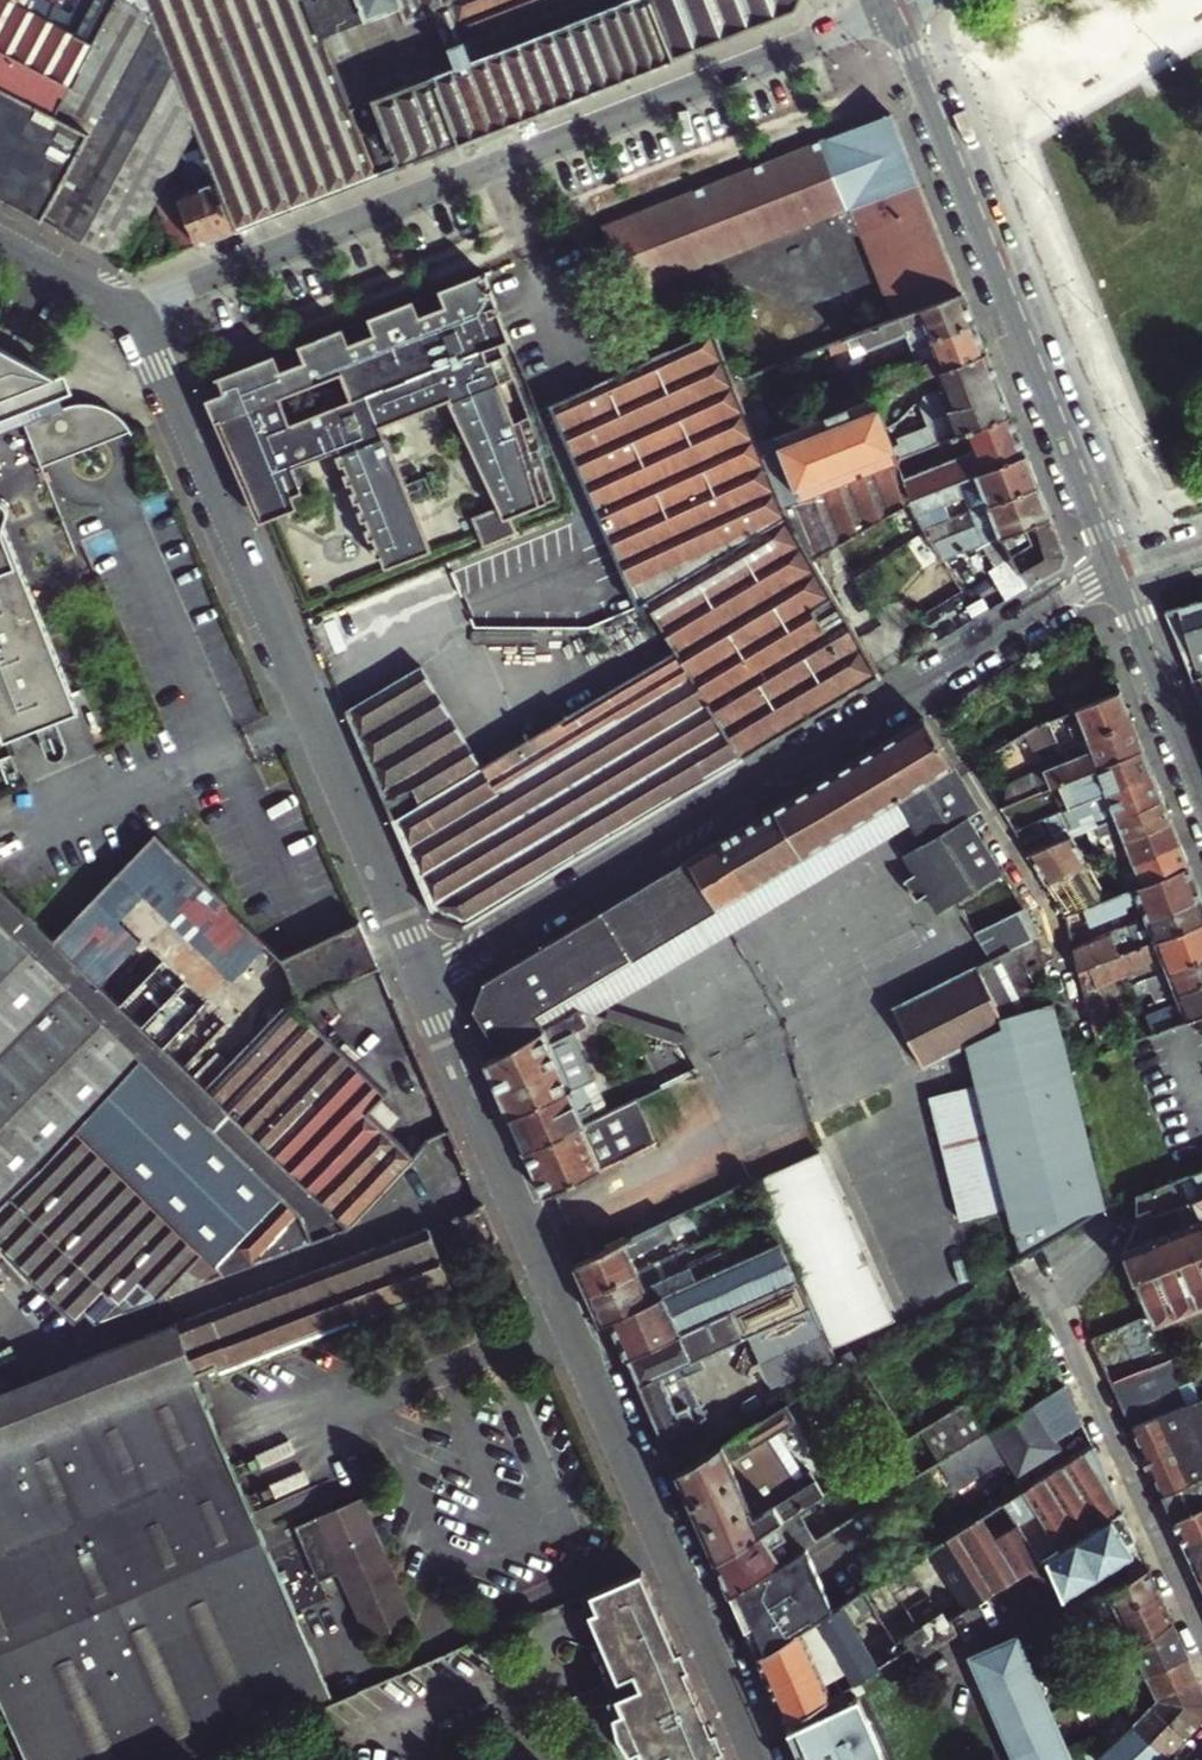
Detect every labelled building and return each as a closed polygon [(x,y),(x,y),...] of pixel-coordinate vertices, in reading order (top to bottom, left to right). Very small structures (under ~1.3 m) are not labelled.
[(44,219),(91,133),(57,114),(94,42),(12,0),(0,0),(0,194),(44,219)] [(94,42),(116,0),(12,0),(94,42)] [(178,157),(195,125),(151,12),(129,0),(116,0),(94,42),(57,114),(91,133),(44,219),(123,262),(178,157)] [(151,12),(195,125),(207,155),(237,230),(524,117),(740,32),(795,11),(800,0),(129,0),(151,12)] [(415,38),(424,34),(439,73),(459,65),(438,11),(409,22),(415,38)] [(379,97),(362,53),(334,63),(343,86),(363,79),(365,83),(373,89),(377,97),(379,97)] [(892,112),(860,125),(863,135),(862,146),(878,145),(886,132),(896,120),(892,112)] [(963,291),(896,120),(886,132),(878,145),(862,146),(863,135),(860,125),(609,224),(636,293),(813,224),(809,212),(825,209),(829,218),(832,222),(840,230),(846,232),(853,233),(860,231),(895,318),(963,291)] [(186,192),(182,194),(189,213),(201,244),(237,230),(207,155),(193,161),(201,186),(186,192)] [(809,212),(813,224),(829,218),(825,209),(809,212)] [(201,244),(189,213),(166,222),(178,253),(199,245),(201,244)] [(480,512),(493,542),(527,527),(520,510),(564,491),(539,410),(509,337),(517,333),(492,270),(306,342),(311,357),(317,371),(343,361),(346,368),(357,396),(297,419),(286,392),(226,415),(250,478),(302,458),(301,455),(329,444),(327,438),(352,428),(363,456),(394,444),(387,424),(455,398),(508,500),(480,512)] [(975,321),(963,291),(895,318),(826,346),(830,356),(862,344),(865,351),(907,335),(911,347),(975,321)] [(843,399),(847,408),(987,351),(975,321),(911,347),(916,358),(875,376),(879,384),(843,399)] [(790,519),(783,503),(759,443),(747,412),(715,332),(554,403),(567,437),(563,439),(634,607),(790,519)] [(25,425),(67,408),(55,380),(60,378),(0,347),(0,435),(25,425)] [(987,351),(847,408),(834,413),(772,438),(759,443),(783,503),(1011,412),(987,351)] [(222,417),(226,415),(286,392),(346,368),(343,361),(317,371),(311,357),(287,366),(282,352),(226,374),(231,388),(213,395),(222,417)] [(847,408),(843,399),(831,403),(834,413),(847,408)] [(548,406),(563,439),(567,437),(554,403),(548,406)] [(25,425),(42,467),(60,460),(99,444),(117,437),(130,431),(124,423),(112,414),(97,408),(90,406),(82,406),(67,408),(25,425)] [(772,438),(759,408),(747,412),(759,443),(772,438)] [(917,495),(1027,453),(1012,412),(783,503),(790,519),(806,561),(908,501),(917,495)] [(302,458),(250,478),(266,518),(300,505),(295,493),(306,489),(296,464),(342,446),(388,565),(435,546),(394,444),(363,456),(352,428),(327,438),(329,444),(301,455),(302,458)] [(972,511),(1040,484),(1027,453),(917,495),(908,501),(926,529),(951,520),(945,505),(966,497),(970,508),(965,509),(966,513),(972,511)] [(1052,515),(1040,484),(972,511),(977,525),(955,533),(951,520),(926,529),(943,558),(985,542),(1003,535),(1052,515)] [(8,739),(40,726),(51,752),(52,755),(53,756),(55,757),(56,758),(58,758),(59,758),(61,758),(62,758),(63,758),(65,757),(66,756),(67,755),(68,753),(69,752),(69,751),(69,750),(69,749),(69,748),(69,746),(68,745),(58,719),(44,684),(67,675),(7,523),(8,521),(8,520),(9,519),(9,518),(10,516),(10,514),(10,512),(9,510),(9,509),(9,508),(8,507),(7,506),(6,505),(5,504),(4,503),(2,502),(1,502),(0,502),(0,501),(0,720),(8,739)] [(1067,553),(1052,515),(1003,535),(1013,553),(1032,585),(1061,568),(1067,553)] [(790,519),(634,607),(635,609),(643,605),(666,657),(677,651),(720,626),(813,571),(806,561),(790,519)] [(1003,535),(985,542),(996,563),(1013,553),(1003,535)] [(996,563),(1014,596),(1032,585),(1013,553),(996,563)] [(891,601),(868,565),(853,575),(876,611),(891,601)] [(813,571),(720,626),(784,734),(883,675),(813,571)] [(1167,612),(1178,640),(1189,667),(1201,699),(1201,672),(1194,659),(1201,657),(1201,598),(1167,612)] [(677,651),(742,760),(784,734),(720,626),(677,651)] [(677,651),(666,657),(470,773),(422,666),(346,709),(436,916),(464,926),(742,760),(677,651)] [(67,675),(44,684),(58,719),(82,710),(67,675)] [(1133,720),(1122,692),(1061,716),(1068,735),(1060,738),(1064,748),(1133,720)] [(974,813),(982,808),(926,716),(485,983),(477,1011),(501,1057),(489,1064),(547,1196),(656,1142),(637,1099),(597,1117),(581,1087),(592,1081),(569,1039),(604,1020),(594,1004),(544,1033),(536,1020),(903,798),(926,836),(908,849),(920,867),(909,874),(922,895),(933,888),(945,906),(1007,864),(974,813)] [(1052,719),(1060,738),(1068,735),(1061,716),(1052,719)] [(1144,748),(1133,720),(1064,748),(1060,738),(1052,720),(1044,723),(1035,729),(1059,783),(1144,748)] [(1154,774),(1144,748),(1059,783),(1070,808),(1091,799),(1154,774)] [(1164,799),(1154,774),(1091,799),(1096,813),(1101,825),(1164,799)] [(1096,813),(1091,799),(1070,808),(1059,783),(1049,787),(1068,826),(1096,813)] [(1173,820),(1164,799),(1101,825),(1098,826),(1103,838),(1126,829),(1129,837),(1173,820)] [(1116,869),(1182,842),(1173,820),(1129,837),(1106,846),(1111,857),(1116,869)] [(229,900),(158,833),(54,939),(206,1086),(292,1003),(379,963),(361,920),(283,956),(228,903),(229,900)] [(1032,853),(1050,883),(1084,869),(1066,839),(1032,853)] [(1138,885),(1190,864),(1182,842),(1116,869),(1119,877),(1121,883),(1135,877),(1138,885)] [(1201,898),(1201,893),(1190,864),(1138,885),(1125,890),(1067,914),(1076,948),(1111,934),(1112,934),(1106,920),(1131,910),(1129,905),(1141,900),(1149,919),(1201,898)] [(1050,883),(1063,903),(1067,914),(1125,890),(1121,883),(1119,877),(1108,881),(1111,887),(1098,893),(1084,869),(1050,883)] [(8,1260),(77,1326),(88,1315),(99,1326),(345,1221),(206,1086),(54,939),(0,887),(0,1268),(8,1260)] [(1201,922),(1201,898),(1149,919),(1132,926),(1135,935),(1115,943),(1111,934),(1076,948),(1081,969),(1104,961),(1127,952),(1201,922)] [(1029,906),(979,930),(993,957),(995,956),(1039,935),(1035,916),(1029,906)] [(1134,969),(1165,956),(1171,970),(1201,957),(1201,922),(1127,952),(1134,969)] [(1104,961),(1110,978),(1134,969),(1127,952),(1104,961)] [(993,957),(977,966),(983,977),(1001,968),(995,956),(993,957)] [(1171,970),(1180,992),(1201,983),(1201,957),(1171,970)] [(1110,978),(1104,961),(1081,969),(1086,988),(1110,978)] [(894,1006),(926,1070),(970,1048),(1004,1031),(1001,1018),(999,1006),(983,977),(977,966),(894,1006)] [(1180,992),(1171,970),(1158,974),(1168,998),(1180,992)] [(1180,992),(1191,1019),(1201,1014),(1201,983),(1180,992)] [(1025,1007),(1001,1018),(1004,1031),(970,1048),(1022,1260),(1108,1206),(1055,999),(1025,1007)] [(385,1094),(292,1003),(206,1086),(345,1221),(414,1152),(370,1110),(385,1094)] [(932,1102),(962,1224),(1007,1213),(976,1091),(932,1102)] [(835,1348),(894,1321),(821,1155),(762,1182),(835,1348)] [(1180,1178),(1139,1194),(1139,1220),(1196,1198),(1201,1195),(1201,1169),(1180,1178)] [(1201,1256),(1201,1213),(1196,1198),(1139,1220),(1142,1225),(1137,1238),(1139,1244),(1125,1250),(1138,1281),(1201,1256)] [(472,1247),(498,1236),(483,1201),(480,1202),(457,1212),(472,1247)] [(688,1217),(578,1266),(604,1323),(613,1321),(662,1437),(713,1415),(691,1364),(746,1340),(773,1403),(790,1396),(785,1384),(836,1362),(785,1245),(734,1268),(727,1252),(670,1277),(664,1263),(641,1273),(635,1258),(695,1232),(688,1217)] [(455,1281),(430,1222),(0,1397),(0,1452),(197,1373),(213,1367),(216,1375),(455,1281)] [(1138,1281),(1152,1313),(1158,1327),(1201,1309),(1201,1256),(1138,1281)] [(1191,1403),(1170,1357),(1113,1381),(1133,1427),(1191,1403)] [(0,1452),(0,1697),(27,1759),(200,1759),(337,1701),(197,1373),(0,1452)] [(1065,1381),(994,1427),(929,1469),(946,1495),(999,1463),(1009,1479),(1050,1454),(1041,1439),(1052,1432),(1057,1440),(1084,1423),(1065,1381)] [(1133,1427),(1164,1494),(1195,1480),(1201,1477),(1201,1399),(1191,1403),(1133,1427)] [(734,1464),(799,1423),(789,1406),(718,1450),(680,1474),(693,1504),(742,1482),(734,1464)] [(742,1482),(693,1504),(705,1532),(754,1510),(746,1492),(766,1480),(772,1491),(793,1478),(788,1470),(817,1451),(809,1439),(742,1482)] [(1095,1445),(1007,1502),(1043,1559),(1110,1517),(1123,1508),(1095,1445)] [(754,1510),(705,1532),(718,1561),(788,1517),(847,1479),(839,1467),(797,1494),(792,1486),(771,1499),(776,1506),(757,1518),(754,1510)] [(1195,1480),(1164,1494),(1174,1519),(1201,1506),(1201,1477),(1195,1480)] [(296,1527),(320,1582),(344,1572),(372,1638),(415,1619),(362,1498),(296,1527)] [(1174,1519),(1186,1544),(1201,1537),(1201,1506),(1174,1519)] [(1065,1598),(1122,1561),(1135,1553),(1130,1546),(1138,1540),(1123,1508),(1110,1517),(1043,1559),(1041,1561),(1065,1598)] [(733,1595),(807,1547),(788,1517),(718,1561),(733,1595)] [(937,1546),(974,1604),(1020,1575),(983,1517),(937,1546)] [(1197,1569),(1201,1567),(1201,1537),(1186,1544),(1197,1569)] [(1131,1576),(1150,1568),(1138,1540),(1130,1546),(1135,1553),(1122,1561),(1131,1576)] [(807,1547),(733,1595),(747,1629),(799,1596),(816,1623),(836,1610),(808,1546),(807,1547)] [(1107,1587),(1094,1597),(1103,1616),(1116,1607),(1159,1588),(1150,1568),(1131,1576),(1107,1587)] [(584,1595),(604,1642),(594,1646),(615,1696),(608,1699),(634,1759),(725,1759),(642,1570),(627,1577),(584,1595)] [(1093,1651),(1129,1635),(1136,1650),(1175,1621),(1159,1588),(1116,1607),(1103,1616),(1093,1624),(1083,1631),(1093,1651)] [(760,1658),(802,1632),(816,1623),(799,1596),(747,1629),(760,1658)] [(1084,1604),(1074,1611),(1083,1631),(1093,1624),(1084,1604)] [(877,1667),(839,1608),(836,1610),(816,1623),(853,1682),(877,1667)] [(924,1657),(964,1632),(954,1617),(949,1608),(894,1644),(900,1652),(915,1643),(924,1657)] [(1175,1621),(1136,1650),(1147,1675),(1190,1655),(1175,1621)] [(1020,1631),(961,1657),(1006,1759),(1075,1759),(1020,1631)] [(802,1632),(760,1658),(788,1724),(831,1697),(802,1632)] [(1190,1655),(1147,1675),(1157,1697),(1200,1677),(1190,1655)] [(1106,1681),(1118,1672),(1114,1666),(1102,1674),(1106,1681)] [(1200,1677),(1157,1697),(1150,1704),(1185,1738),(1201,1721),(1201,1681),(1200,1677)] [(858,1693),(852,1683),(840,1691),(846,1700),(858,1693)] [(1142,1712),(1124,1693),(1116,1701),(1135,1720),(1142,1712)] [(855,1701),(782,1730),(795,1759),(880,1759),(855,1701)] [(1150,1704),(1142,1712),(1135,1720),(1169,1755),(1185,1738),(1150,1704)] [(1135,1720),(1119,1737),(1138,1759),(1164,1759),(1169,1755),(1135,1720)] [(1103,1754),(1107,1759),(1138,1759),(1119,1737),(1103,1754)]
